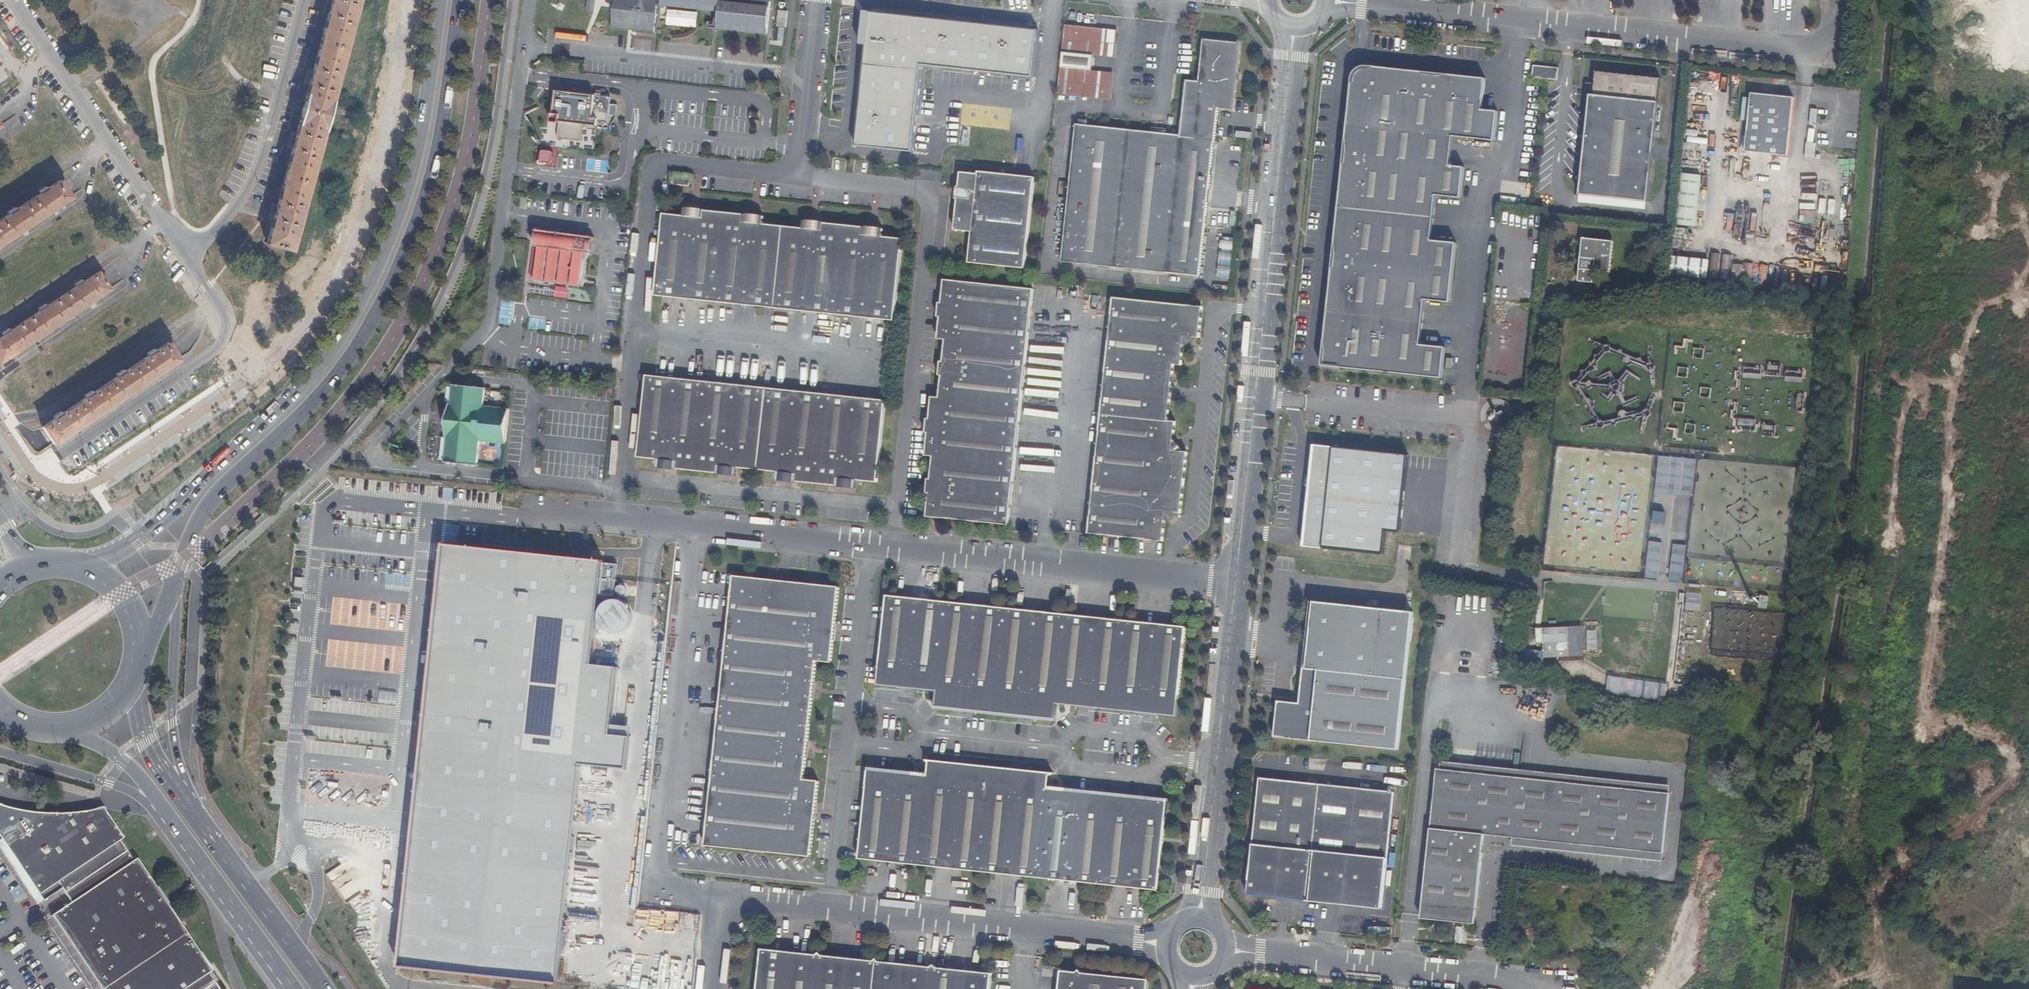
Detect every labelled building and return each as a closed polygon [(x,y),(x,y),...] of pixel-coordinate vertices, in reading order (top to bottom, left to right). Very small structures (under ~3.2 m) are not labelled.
[(340,66),(342,64),(350,35),(349,33),(357,0),(332,0),(324,28),(323,29),(315,57),(317,58),(308,93),(305,95),(298,123),(299,125),(289,161),(288,162),(280,189),(282,191),(267,244),(291,250),(305,199),(307,197),(314,168),(313,166),(322,133),(324,130),(330,110),(332,102),(331,100),(340,66)] [(589,9),(597,10),(598,0),(591,0),(589,9)] [(614,27),(636,30),(636,33),(656,35),(659,0),(617,0),(614,27)] [(663,5),(721,12),(719,29),(769,34),(773,2),(756,0),(664,0),(663,5)] [(1038,26),(868,9),(855,142),(915,148),(923,67),(1033,77),(1038,26)] [(667,26),(697,27),(698,12),(668,10),(667,26)] [(787,27),(788,11),(779,10),(777,26),(787,27)] [(1095,69),(1096,54),(1099,26),(1069,24),(1061,93),(1092,96),(1095,69)] [(1121,29),(1099,26),(1096,54),(1118,56),(1121,29)] [(776,27),(773,39),(782,41),(785,29),(776,27)] [(1206,44),(1202,82),(1187,82),(1181,136),(1077,127),(1065,262),(1100,265),(1202,275),(1215,140),(1218,106),(1232,107),(1238,47),(1206,44)] [(1531,77),(1547,79),(1549,66),(1533,64),(1531,77)] [(1558,67),(1549,66),(1547,79),(1557,80),(1558,67)] [(1356,83),(1353,83),(1347,140),(1348,150),(1346,164),(1344,164),(1336,245),(1337,254),(1335,268),(1333,268),(1325,340),(1326,350),(1340,365),(1339,368),(1443,379),(1446,348),(1421,346),(1426,301),(1451,304),(1457,244),(1432,242),(1437,197),(1462,200),(1465,168),(1451,167),(1454,138),(1496,142),(1499,113),(1483,111),(1486,80),(1450,76),(1439,77),(1426,75),(1426,73),(1372,67),(1371,70),(1367,70),(1365,70),(1364,70),(1362,72),(1360,73),(1359,74),(1357,77),(1356,79),(1356,83)] [(1117,71),(1095,69),(1092,96),(1114,99),(1117,71)] [(1593,94),(1590,94),(1584,138),(1578,195),(1646,201),(1648,184),(1660,78),(1596,71),(1593,94)] [(580,90),(572,89),(572,91),(558,89),(555,113),(554,113),(553,121),(561,122),(560,138),(583,141),(586,124),(599,125),(600,121),(610,122),(611,114),(618,115),(619,103),(612,103),(613,96),(603,95),(603,93),(597,92),(597,94),(580,92),(580,90)] [(1745,139),(1744,152),(1786,156),(1793,97),(1751,93),(1745,139)] [(1814,144),(1805,143),(1805,149),(1804,158),(1812,159),(1814,144)] [(540,164),(553,166),(555,152),(542,150),(540,164)] [(981,174),(964,172),(962,186),(959,189),(958,198),(960,201),(957,230),(975,232),(972,263),(1028,268),(1037,177),(981,172),(981,174)] [(692,175),(676,174),(674,184),(691,186),(692,175)] [(1676,202),(1674,225),(1695,227),(1701,176),(1680,174),(1676,202)] [(63,202),(69,198),(58,182),(46,189),(43,186),(37,190),(40,194),(15,210),(13,206),(6,211),(9,214),(1,220),(0,220),(0,243),(13,235),(14,233),(29,223),(31,223),(45,214),(45,213),(61,202),(63,202)] [(898,300),(905,239),(885,237),(885,230),(882,228),(870,226),(865,227),(825,223),(822,222),(809,220),(806,221),(805,228),(766,224),(766,216),(763,215),(749,214),(745,214),(706,210),(703,209),(690,207),(687,208),(685,215),(665,213),(657,295),(896,321),(898,300)] [(536,248),(532,278),(536,279),(536,281),(570,285),(585,287),(589,254),(593,254),(595,237),(539,229),(537,235),(536,246),(540,248),(540,249),(536,248)] [(1576,281),(1578,281),(1586,282),(1591,282),(1592,270),(1608,272),(1611,241),(1580,239),(1576,276),(1576,281)] [(1709,261),(1671,257),(1669,274),(1688,276),(1707,278),(1709,261)] [(1181,274),(1089,268),(1088,280),(1181,286),(1181,274)] [(0,362),(17,351),(40,336),(64,319),(93,301),(109,289),(97,272),(82,282),(80,278),(73,282),(76,287),(47,307),(44,302),(36,307),(39,311),(10,331),(7,327),(0,331),(3,336),(0,338),(0,362)] [(933,397),(931,418),(928,419),(927,433),(929,433),(926,456),(934,457),(932,478),(929,478),(928,493),(930,493),(928,514),(928,517),(1009,525),(1010,525),(1011,517),(1034,290),(1033,289),(945,279),(943,302),(940,302),(938,317),(941,318),(940,324),(939,339),(945,341),(944,361),(941,361),(940,367),(940,375),(942,376),(940,397),(933,397)] [(1182,514),(1185,482),(1188,454),(1184,453),(1183,452),(1183,449),(1177,441),(1174,441),(1176,422),(1169,421),(1172,400),(1174,400),(1176,387),(1173,386),(1175,366),(1182,366),(1184,347),(1188,346),(1195,340),(1195,337),(1200,338),(1203,308),(1114,298),(1113,305),(1097,460),(1090,533),(1164,541),(1166,523),(1169,523),(1176,516),(1177,513),(1182,514)] [(1326,350),(1325,340),(1322,366),(1339,368),(1340,365),(1326,350)] [(59,440),(60,437),(76,427),(78,427),(91,419),(91,417),(107,407),(110,406),(123,397),(123,395),(139,385),(141,385),(153,376),(154,375),(169,365),(170,366),(177,360),(167,344),(155,352),(152,349),(146,353),(148,356),(123,373),(121,369),(115,373),(117,377),(92,394),(90,390),(84,394),(85,398),(62,414),(59,411),(53,415),(55,419),(43,427),(47,434),(53,443),(59,440)] [(1744,378),(1760,379),(1760,367),(1744,367),(1744,378)] [(1786,369),(1785,381),(1800,382),(1801,371),(1786,369)] [(648,377),(639,459),(662,461),(661,467),(676,469),(676,470),(722,475),(722,473),(736,475),(737,469),(782,474),(781,479),(796,481),(796,483),(841,488),(841,486),(855,488),(856,482),(879,484),(887,402),(804,393),(682,380),(648,377)] [(446,436),(448,437),(448,439),(443,439),(441,460),(446,461),(446,463),(477,467),(480,443),(506,445),(509,410),(484,407),(486,389),(455,386),(454,388),(448,388),(447,402),(452,403),(452,406),(449,406),(448,416),(444,416),(443,420),(442,425),(447,426),(446,436)] [(1739,418),(1739,427),(1755,426),(1755,418),(1739,418)] [(1763,424),(1763,434),(1775,434),(1775,424),(1763,424)] [(1408,455),(1314,444),(1311,468),(1303,546),(1383,555),(1386,528),(1400,529),(1408,455)] [(1694,496),(1697,458),(1659,456),(1656,494),(1694,496)] [(1665,524),(1666,511),(1655,510),(1654,523),(1665,524)] [(1650,541),(1646,578),(1659,579),(1663,542),(1650,541)] [(1684,582),(1686,544),(1672,544),(1671,581),(1684,582)] [(393,976),(514,988),(565,988),(588,771),(629,775),(633,741),(607,738),(614,671),(598,669),(609,565),(531,557),(438,548),(435,575),(420,722),(411,812),(393,976)] [(840,586),(734,576),(733,581),(710,814),(706,846),(812,857),(820,782),(805,780),(817,661),(832,662),(840,586)] [(939,600),(888,596),(878,684),(938,691),(936,707),(1057,719),(1059,704),(1177,716),(1187,627),(939,600)] [(1315,602),(1308,667),(1408,678),(1415,612),(1315,602)] [(1544,658),(1568,656),(1567,628),(1544,629),(1544,658)] [(1525,662),(1544,661),(1543,649),(1524,650),(1525,662)] [(1408,678),(1308,667),(1305,667),(1301,702),(1279,701),(1275,736),(1399,750),(1399,749),(1408,678)] [(379,691),(379,703),(392,703),(393,692),(379,691)] [(869,771),(860,859),(934,866),(1158,890),(1168,801),(1124,796),(1050,789),(1051,773),(1003,768),(931,760),(929,776),(869,771)] [(1442,761),(1442,768),(1671,792),(1672,784),(1442,761)] [(1439,768),(1424,916),(1477,921),(1485,849),(1481,848),(1482,840),(1486,841),(1487,832),(1514,835),(1666,850),(1671,792),(1442,768),(1439,768)] [(1264,778),(1250,892),(1380,905),(1391,791),(1264,778)] [(49,814),(42,814),(32,813),(19,811),(3,807),(0,806),(0,839),(31,884),(38,895),(59,881),(65,891),(126,851),(119,841),(122,839),(122,838),(102,808),(91,811),(76,813),(61,814),(49,814)] [(1666,850),(1514,835),(1514,844),(1665,859),(1666,850)] [(164,901),(141,867),(136,859),(133,861),(126,851),(65,891),(72,902),(52,915),(100,988),(101,988),(158,952),(186,933),(164,901)] [(1395,867),(1395,852),(1389,852),(1387,884),(1391,885),(1392,867),(1395,867)] [(341,864),(327,874),(347,903),(361,893),(341,864)] [(673,912),(672,930),(694,931),(694,913),(673,912)] [(186,933),(158,952),(101,988),(203,988),(214,981),(208,973),(211,971),(186,933)] [(761,949),(757,988),(988,988),(990,972),(761,949)] [(1060,969),(1058,988),(1145,988),(1146,978),(1060,969)]
